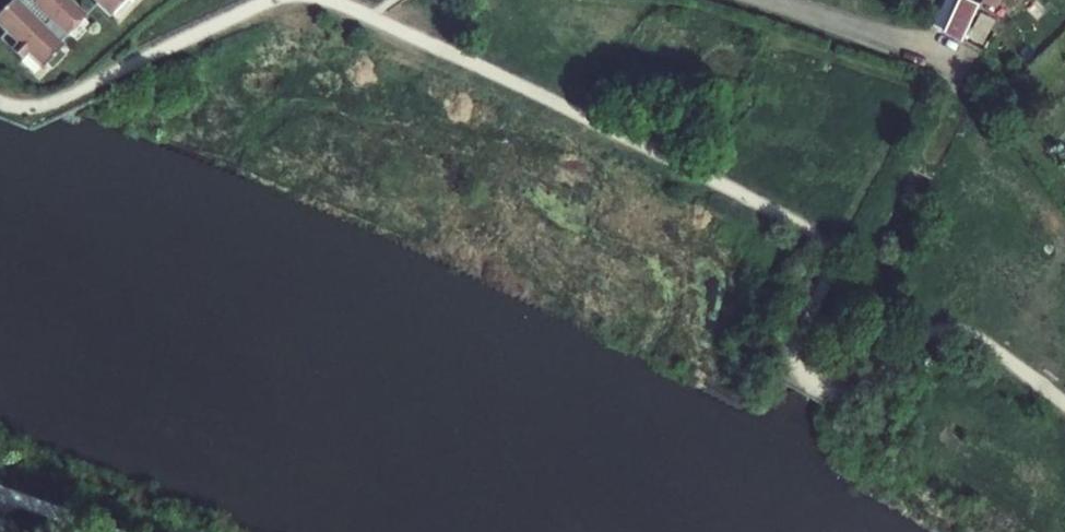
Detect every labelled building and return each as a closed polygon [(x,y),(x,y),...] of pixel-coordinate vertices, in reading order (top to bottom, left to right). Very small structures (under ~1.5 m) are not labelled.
[(0,13),(0,27),(6,32),(0,38),(21,60),(27,54),(42,69),(65,45),(61,42),(87,16),(71,0),(31,0),(30,2),(49,21),(45,25),(22,3),(16,8),(11,3),(0,13)] [(11,3),(16,8),(22,3),(45,25),(49,21),(30,2),(28,0),(20,0),(19,1),(18,0),(13,0),(11,3)] [(109,17),(126,0),(92,0),(109,17)] [(939,9),(931,26),(962,41),(978,7),(964,0),(959,0),(952,15),(939,9)] [(980,3),(994,10),(999,0),(981,0),(980,3)]
